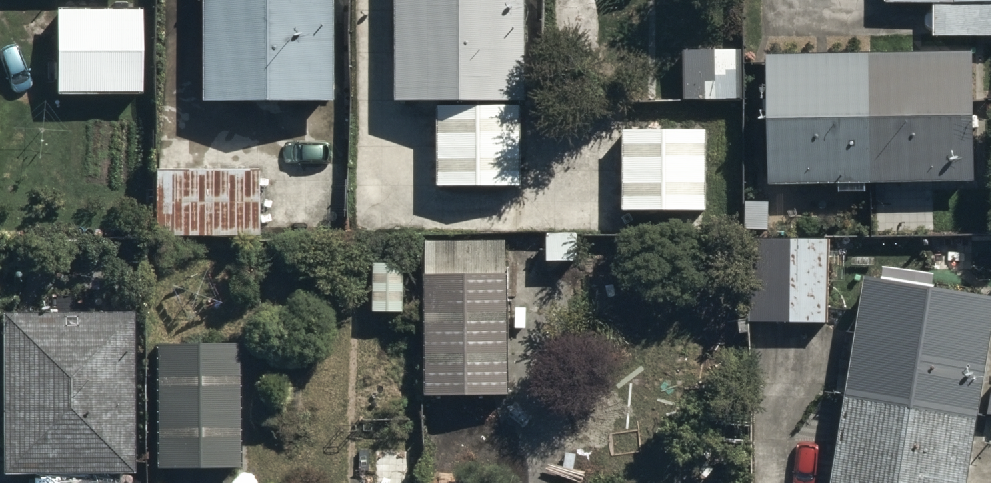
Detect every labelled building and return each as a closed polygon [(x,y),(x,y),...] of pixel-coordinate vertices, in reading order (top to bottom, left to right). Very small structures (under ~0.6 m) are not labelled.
[(210,98),(338,98),(338,0),(210,0),(210,98)] [(398,97),(525,98),(525,0),(398,0),(398,97)] [(883,5),(936,5),(936,31),(990,31),(990,0),(883,0),(883,5)] [(140,9),(56,10),(57,95),(141,95),(140,9)] [(981,175),(978,49),(773,54),(776,180),(981,175)] [(704,131),(621,132),(620,224),(644,224),(644,226),(675,226),(675,224),(705,224),(704,131)] [(258,174),(159,175),(160,242),(259,240),(258,174)] [(506,393),(503,235),(428,236),(432,395),(506,393)] [(750,240),(750,320),(833,320),(833,240),(750,240)] [(828,482),(971,482),(990,367),(990,296),(863,274),(828,482)] [(8,312),(10,474),(132,472),(130,311),(8,312)] [(236,345),(157,346),(158,461),(237,460),(236,345)]
